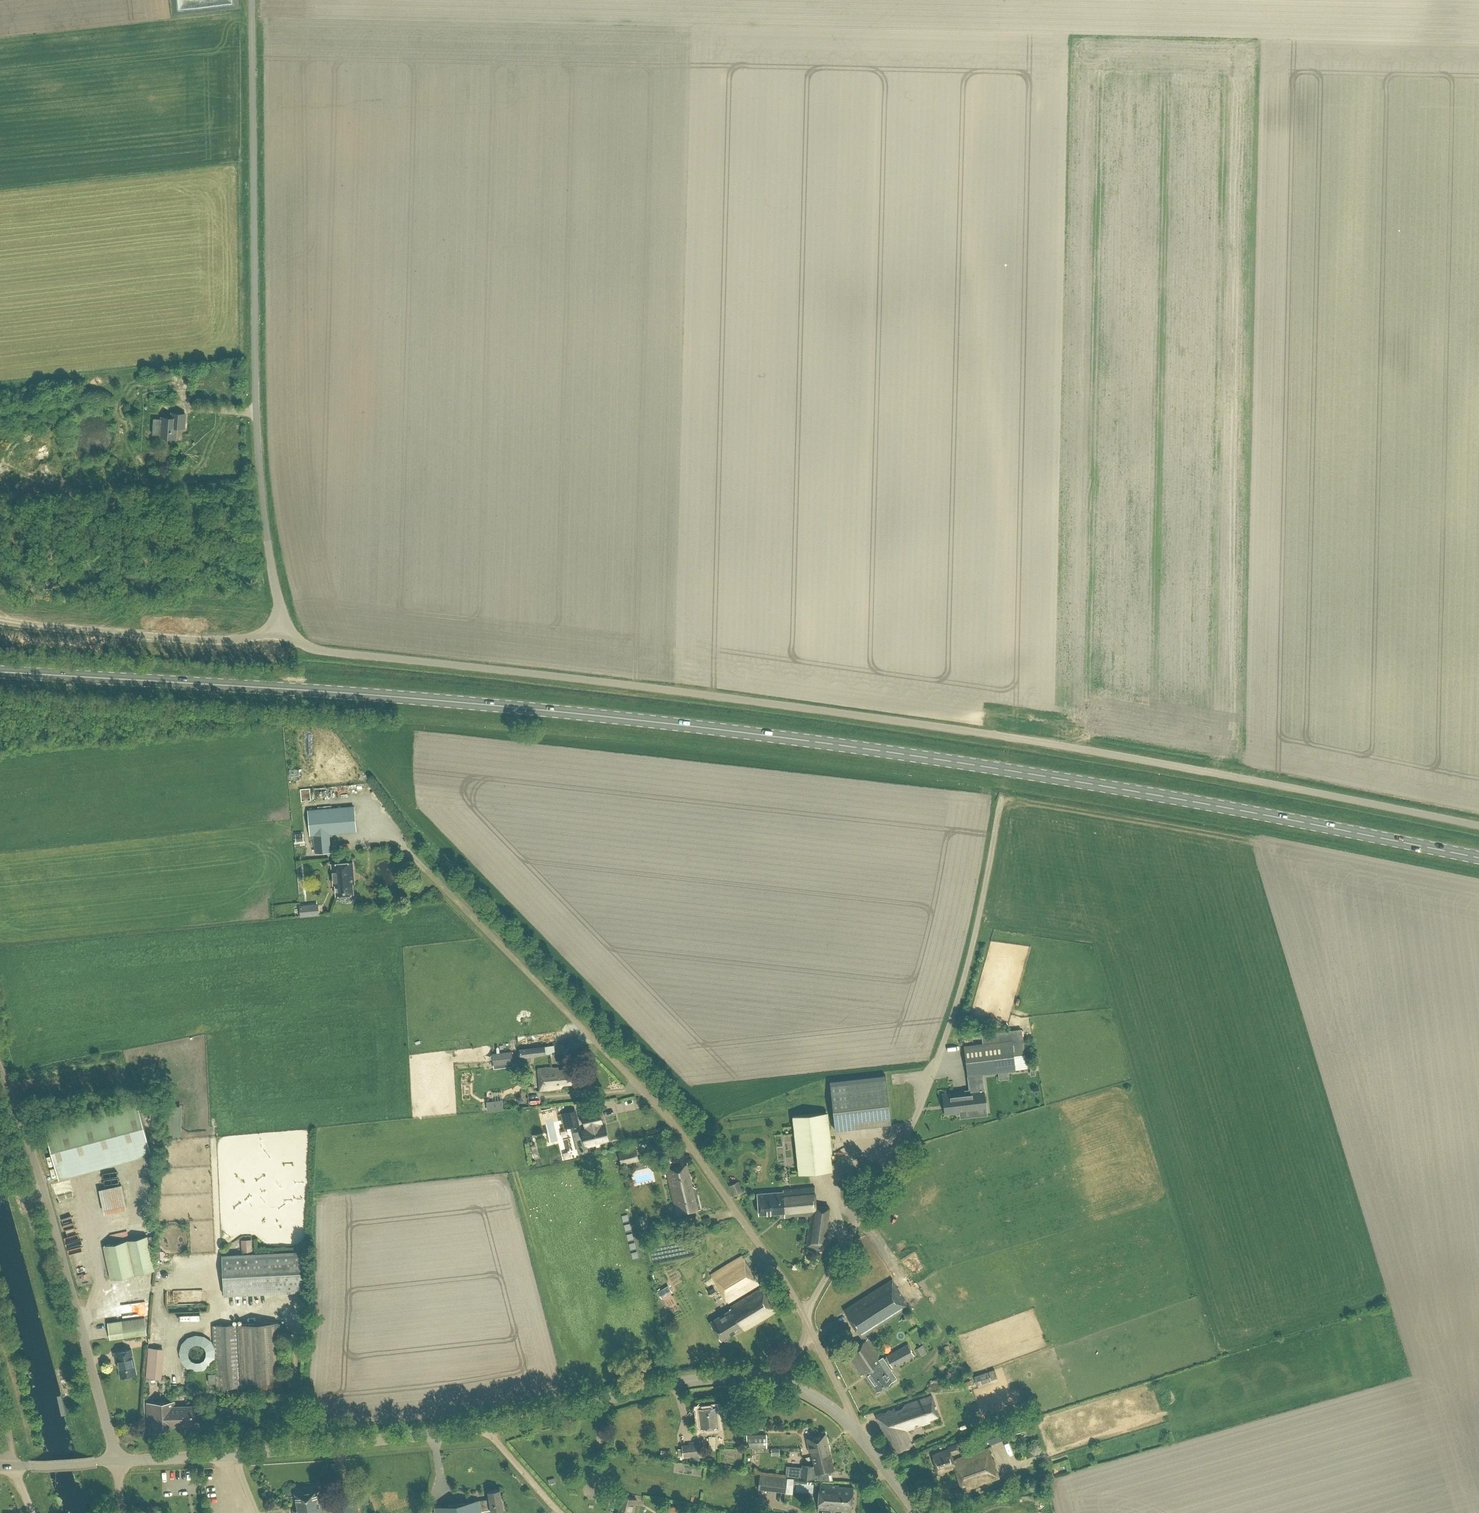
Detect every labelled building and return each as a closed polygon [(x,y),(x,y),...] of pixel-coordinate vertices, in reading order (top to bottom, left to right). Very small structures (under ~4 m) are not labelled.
[(173,382),(181,382),(181,372),(173,371),(173,382)] [(184,427),(185,413),(172,412),(172,417),(162,417),(161,419),(153,418),(152,434),(160,434),(160,437),(175,438),(176,427),(184,427)] [(331,852),(329,834),(356,831),(354,806),(309,810),(311,835),(314,835),(316,853),(331,852)] [(303,840),(302,832),(295,833),(296,841),(303,840)] [(353,894),(353,883),(355,883),(353,862),(332,864),(333,884),(335,884),(336,895),(353,894)] [(301,915),(318,914),(317,904),(300,906),(301,915)] [(964,1045),(967,1075),(981,1074),(999,1071),(1007,1070),(1015,1070),(1013,1054),(1024,1053),(1021,1029),(982,1034),(978,1034),(978,1038),(982,1037),(983,1043),(964,1045)] [(519,1048),(518,1048),(519,1063),(530,1062),(530,1056),(545,1054),(551,1053),(551,1052),(554,1051),(553,1044),(544,1045),(519,1048)] [(512,1061),(510,1050),(491,1052),(493,1063),(512,1061)] [(552,1067),(538,1068),(540,1090),(554,1089),(553,1085),(571,1083),(570,1068),(558,1069),(558,1067),(552,1067)] [(891,1123),(886,1074),(829,1080),(834,1129),(891,1123)] [(942,1094),(944,1114),(960,1112),(961,1116),(974,1115),(973,1109),(985,1108),(984,1099),(983,1091),(983,1090),(973,1091),(973,1093),(965,1094),(965,1091),(963,1091),(942,1094)] [(60,1178),(152,1153),(137,1095),(44,1120),(60,1178)] [(494,1109),(493,1099),(485,1100),(486,1110),(494,1109)] [(566,1127),(579,1124),(575,1109),(562,1112),(566,1127)] [(587,1128),(582,1129),(572,1131),(577,1153),(587,1151),(586,1145),(596,1143),(596,1141),(608,1139),(605,1124),(601,1125),(600,1122),(602,1122),(600,1110),(583,1113),(586,1125),(587,1128)] [(799,1173),(832,1170),(826,1112),(793,1115),(799,1173)] [(533,1141),(527,1143),(529,1154),(536,1152),(533,1141)] [(621,1165),(632,1162),(631,1157),(638,1155),(635,1148),(618,1153),(621,1165)] [(677,1214),(700,1209),(695,1188),(692,1185),(687,1164),(666,1169),(677,1214)] [(734,1195),(742,1191),(737,1181),(729,1184),(734,1195)] [(104,1214),(126,1208),(121,1184),(99,1189),(104,1214)] [(824,1244),(829,1206),(815,1206),(814,1186),(783,1189),(783,1191),(757,1193),(759,1214),(784,1212),(784,1217),(810,1215),(806,1246),(823,1250),(824,1244)] [(55,1196),(57,1216),(67,1215),(65,1194),(55,1196)] [(111,1279),(154,1269),(147,1235),(103,1245),(111,1279)] [(241,1239),(242,1251),(253,1251),(252,1239),(241,1239)] [(304,1291),(302,1251),(222,1255),(224,1295),(304,1291)] [(728,1301),(758,1283),(742,1255),(711,1274),(728,1301)] [(860,1336),(909,1306),(892,1279),(844,1309),(860,1336)] [(657,1290),(667,1285),(665,1281),(655,1287),(657,1290)] [(672,1292),(668,1285),(657,1291),(661,1298),(672,1292)] [(745,1329),(775,1310),(761,1287),(730,1306),(731,1308),(710,1321),(721,1339),(743,1325),(745,1329)] [(124,1336),(147,1333),(145,1317),(108,1322),(109,1330),(122,1328),(124,1336)] [(216,1388),(240,1387),(281,1385),(278,1322),(237,1323),(212,1325),(216,1388)] [(846,1352),(861,1375),(865,1372),(864,1371),(879,1361),(878,1359),(865,1339),(863,1341),(846,1352)] [(883,1357),(883,1356),(878,1359),(879,1361),(864,1371),(865,1372),(877,1390),(896,1377),(888,1364),(890,1363),(892,1367),(914,1355),(908,1343),(886,1355),(883,1357)] [(919,1356),(927,1352),(923,1344),(915,1349),(919,1356)] [(162,1379),(164,1354),(165,1348),(148,1346),(147,1353),(145,1377),(162,1379)] [(137,1374),(132,1348),(114,1352),(115,1359),(117,1358),(121,1377),(137,1374)] [(988,1370),(991,1379),(997,1378),(994,1368),(988,1370)] [(987,1371),(973,1376),(976,1385),(990,1380),(987,1371)] [(930,1421),(929,1419),(939,1415),(932,1396),(876,1414),(895,1453),(912,1444),(905,1429),(913,1427),(915,1421),(920,1419),(922,1424),(930,1421)] [(175,1406),(175,1401),(146,1402),(148,1432),(169,1431),(169,1426),(200,1424),(199,1405),(175,1406)] [(717,1433),(716,1426),(719,1426),(716,1405),(698,1407),(700,1428),(701,1428),(702,1435),(717,1433)] [(1024,1430),(1021,1419),(1013,1421),(1016,1432),(1024,1430)] [(818,1454),(828,1452),(824,1433),(805,1437),(809,1451),(810,1451),(811,1455),(818,1453),(818,1454)] [(748,1447),(764,1446),(763,1434),(748,1434),(748,1447)] [(1005,1439),(999,1440),(1005,1459),(1010,1457),(1005,1439)] [(953,1460),(951,1454),(961,1451),(957,1442),(947,1446),(948,1448),(932,1453),(938,1472),(955,1466),(964,1489),(998,1477),(988,1447),(953,1460)] [(818,1453),(811,1455),(814,1466),(802,1464),(802,1467),(789,1465),(787,1475),(801,1476),(816,1478),(816,1473),(832,1469),(828,1452),(818,1454),(818,1453)] [(198,1459),(187,1467),(196,1479),(207,1471),(198,1459)] [(758,1489),(785,1492),(786,1478),(759,1475),(758,1489)] [(853,1486),(819,1483),(817,1508),(829,1509),(829,1512),(822,1511),(822,1512),(840,1512),(834,1512),(834,1510),(839,1510),(839,1509),(851,1510),(853,1486)] [(500,1488),(488,1490),(489,1499),(479,1500),(435,1507),(436,1512),(481,1512),(480,1510),(491,1508),(491,1511),(503,1509),(500,1488)] [(613,1502),(616,1492),(599,1488),(597,1498),(613,1502)] [(316,1489),(295,1492),(297,1509),(292,1510),(293,1512),(328,1512),(332,1512),(358,1512),(356,1495),(330,1499),(331,1501),(322,1502),(322,1500),(318,1501),(316,1489)] [(360,1504),(370,1502),(368,1493),(358,1495),(360,1504)] [(636,1499),(622,1495),(617,1512),(632,1512),(636,1499)]
